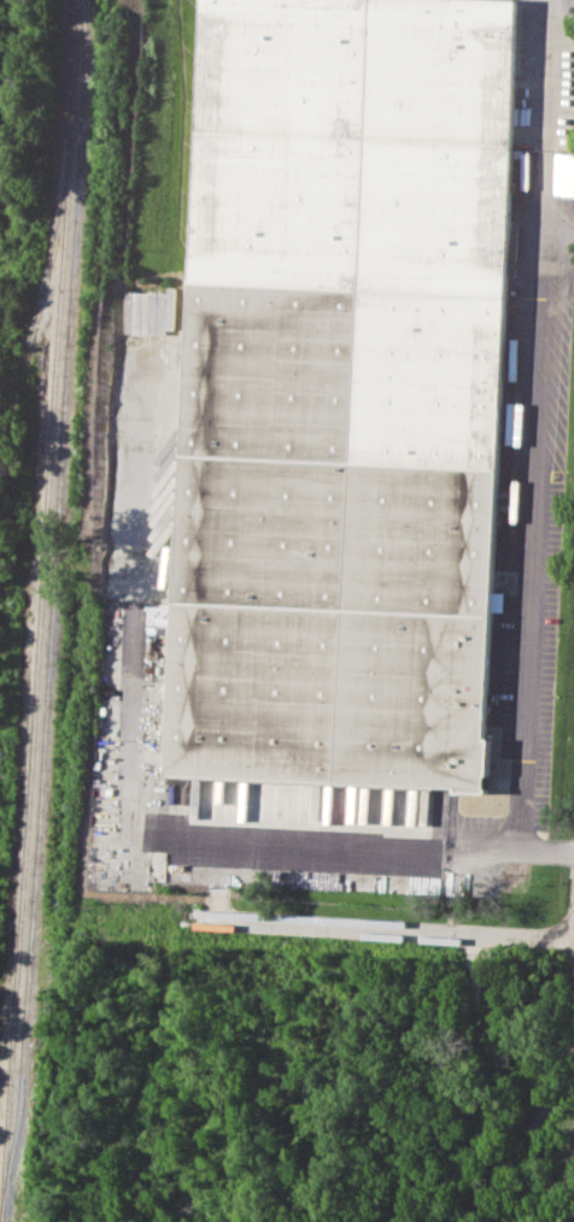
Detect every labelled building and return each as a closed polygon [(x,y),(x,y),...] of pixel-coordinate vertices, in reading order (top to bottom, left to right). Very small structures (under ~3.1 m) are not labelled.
[(160,771),(193,0),(517,0),(491,788),(160,771)] [(504,593),(492,593),(492,611),(504,612),(504,593)]
